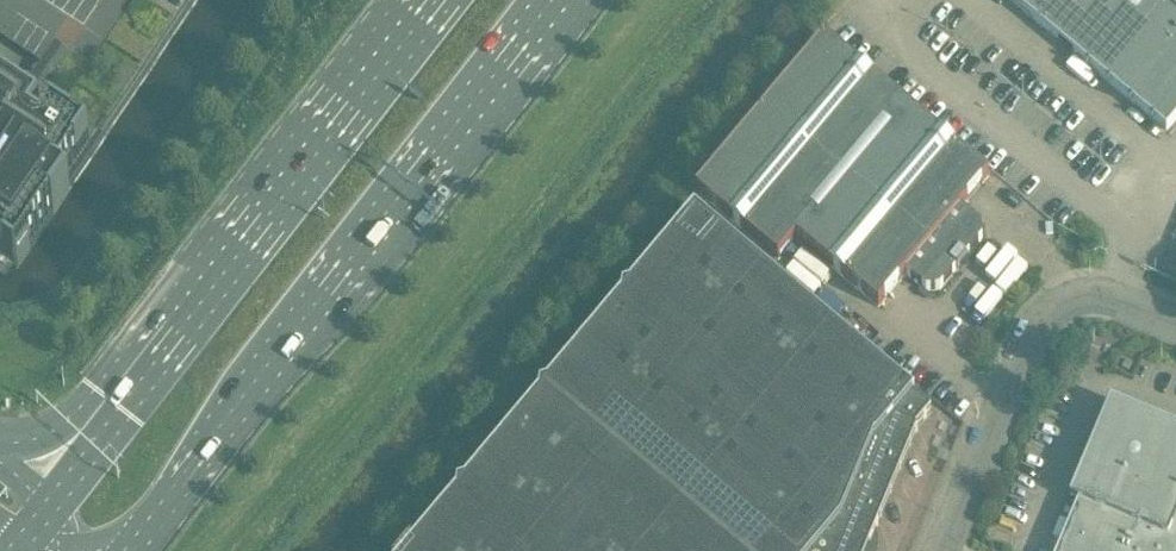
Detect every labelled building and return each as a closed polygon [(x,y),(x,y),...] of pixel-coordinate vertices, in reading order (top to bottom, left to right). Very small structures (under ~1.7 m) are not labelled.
[(197,0),(0,0),(0,261),(16,271),(197,0)] [(1167,132),(1175,121),(1175,0),(1010,0),(1167,132)] [(989,178),(825,40),(696,193),(778,262),(796,240),(879,309),(906,276),(926,293),(939,292),(956,272),(960,275),(969,264),(966,261),(982,241),(981,227),(961,210),(989,178)] [(695,212),(630,289),(622,298),(580,349),(821,550),(862,550),(860,549),(862,544),(869,547),(876,530),(916,434),(918,432),(916,431),(931,413),(913,398),(915,396),(695,212)] [(580,349),(547,387),(540,397),(465,486),(457,495),(410,550),(821,550),(580,349)] [(1155,420),(1130,410),(1110,402),(1092,446),(1069,501),(1078,504),(1058,550),(1175,550),(1175,429),(1155,420)]
